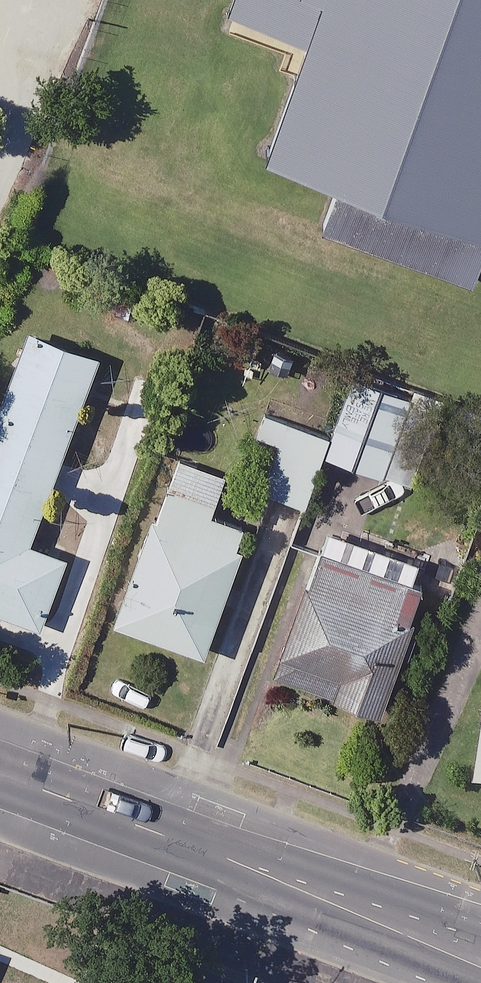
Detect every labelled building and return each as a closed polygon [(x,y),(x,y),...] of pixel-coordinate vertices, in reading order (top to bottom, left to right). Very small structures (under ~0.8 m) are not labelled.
[(225,7),(291,31),(251,142),(338,173),(320,223),(474,278),(480,257),(480,0),(228,0),(225,7)] [(30,327),(0,408),(0,609),(42,625),(68,554),(31,540),(101,354),(30,327)] [(328,432),(322,453),(417,482),(441,400),(346,372),(328,432)] [(322,453),(328,432),(267,413),(261,433),(280,439),(264,489),(307,502),(322,453)] [(227,474),(179,455),(118,618),(203,650),(251,525),(213,511),(227,474)] [(430,562),(327,527),(277,672),(381,707),(430,562)]
